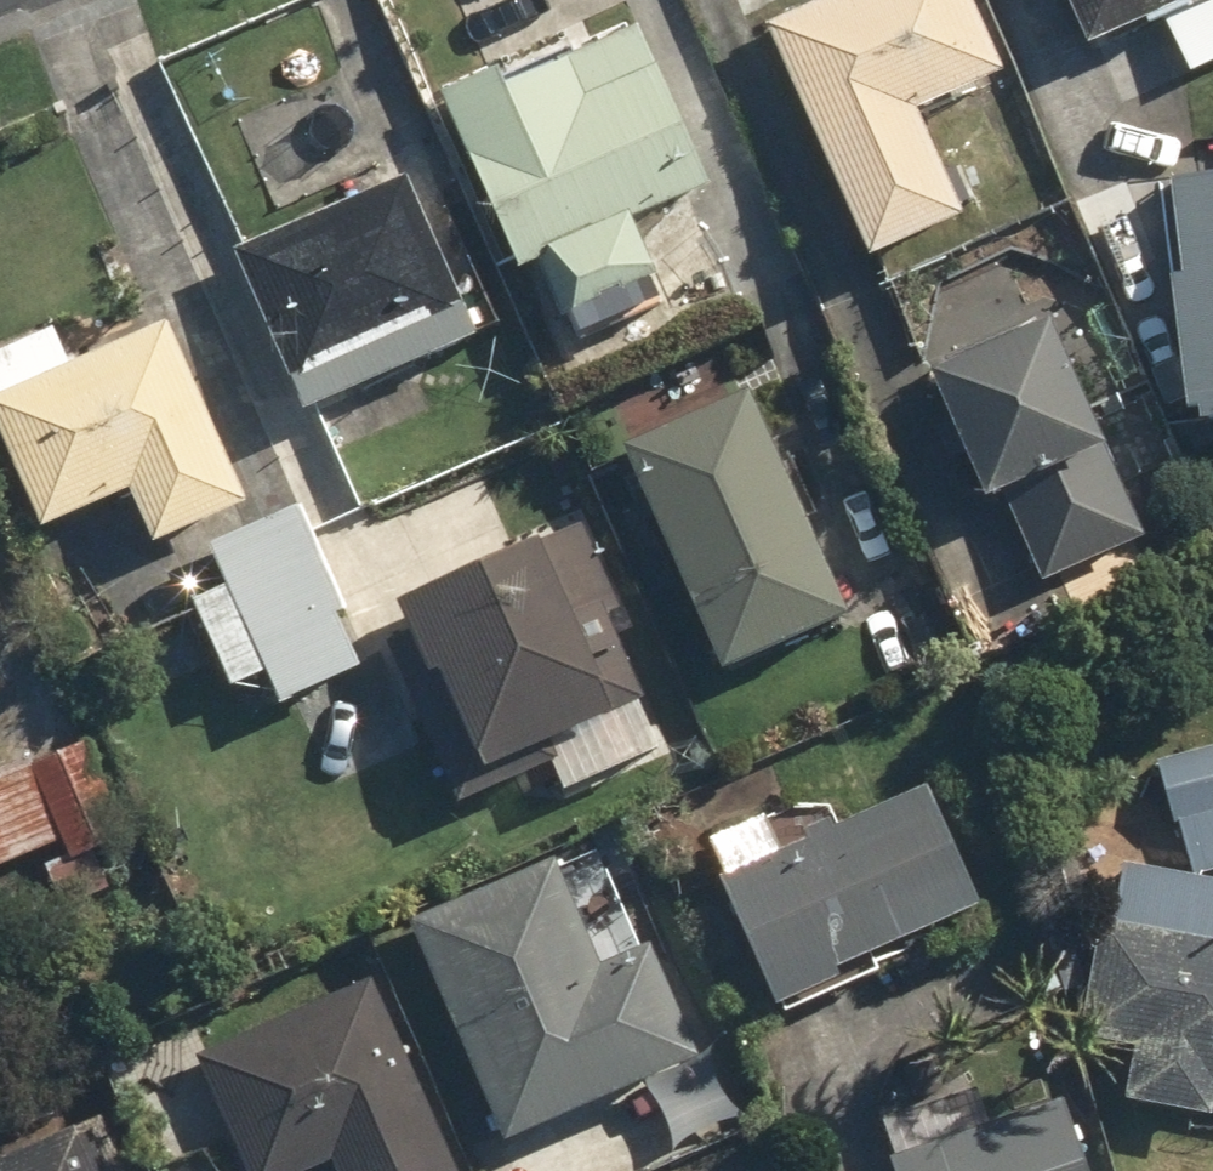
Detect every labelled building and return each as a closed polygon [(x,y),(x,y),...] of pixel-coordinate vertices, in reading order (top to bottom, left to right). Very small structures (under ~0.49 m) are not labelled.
[(717,167),(633,0),(613,0),(451,82),(539,257),(568,242),(599,303),(681,262),(650,201),(717,167)] [(778,15),(891,257),(991,210),(945,113),(1016,79),(979,0),(809,0),(778,15)] [(1108,40),(1167,13),(1196,76),(1212,68),(1212,0),(1089,0),(1108,40)] [(433,156),(247,243),(322,403),(508,317),(433,156)] [(1185,166),(1202,415),(1212,415),(1212,165),(1185,166)] [(1061,311),(943,373),(1057,591),(1176,529),(1061,311)] [(0,346),(0,385),(57,516),(136,482),(159,534),(268,487),(196,320),(89,366),(68,317),(0,346)] [(765,379),(635,444),(747,668),(877,603),(765,379)] [(430,645),(443,677),(460,670),(499,762),(673,690),(600,515),(575,526),(549,461),(348,545),(326,492),(228,533),(245,575),(202,593),(240,683),(274,669),(289,704),(423,648),(430,645)] [(3,870),(71,843),(78,860),(133,838),(91,732),(0,768),(0,863),(3,870)] [(1175,759),(1212,876),(1212,747),(1175,759)] [(834,824),(820,796),(717,847),(795,1004),(1002,901),(938,772),(834,824)] [(621,958),(576,855),(423,921),(519,1141),(725,1051),(675,935),(621,958)] [(1130,869),(1103,1020),(1157,1029),(1144,1096),(1212,1108),(1212,884),(1199,881),(1130,869)] [(199,1068),(248,1170),(291,1170),(334,1150),(344,1170),(485,1170),(390,976),(199,1068)] [(890,1148),(897,1170),(1118,1170),(1089,1082),(890,1148)] [(0,1166),(0,1170),(145,1170),(122,1116),(0,1166)]
